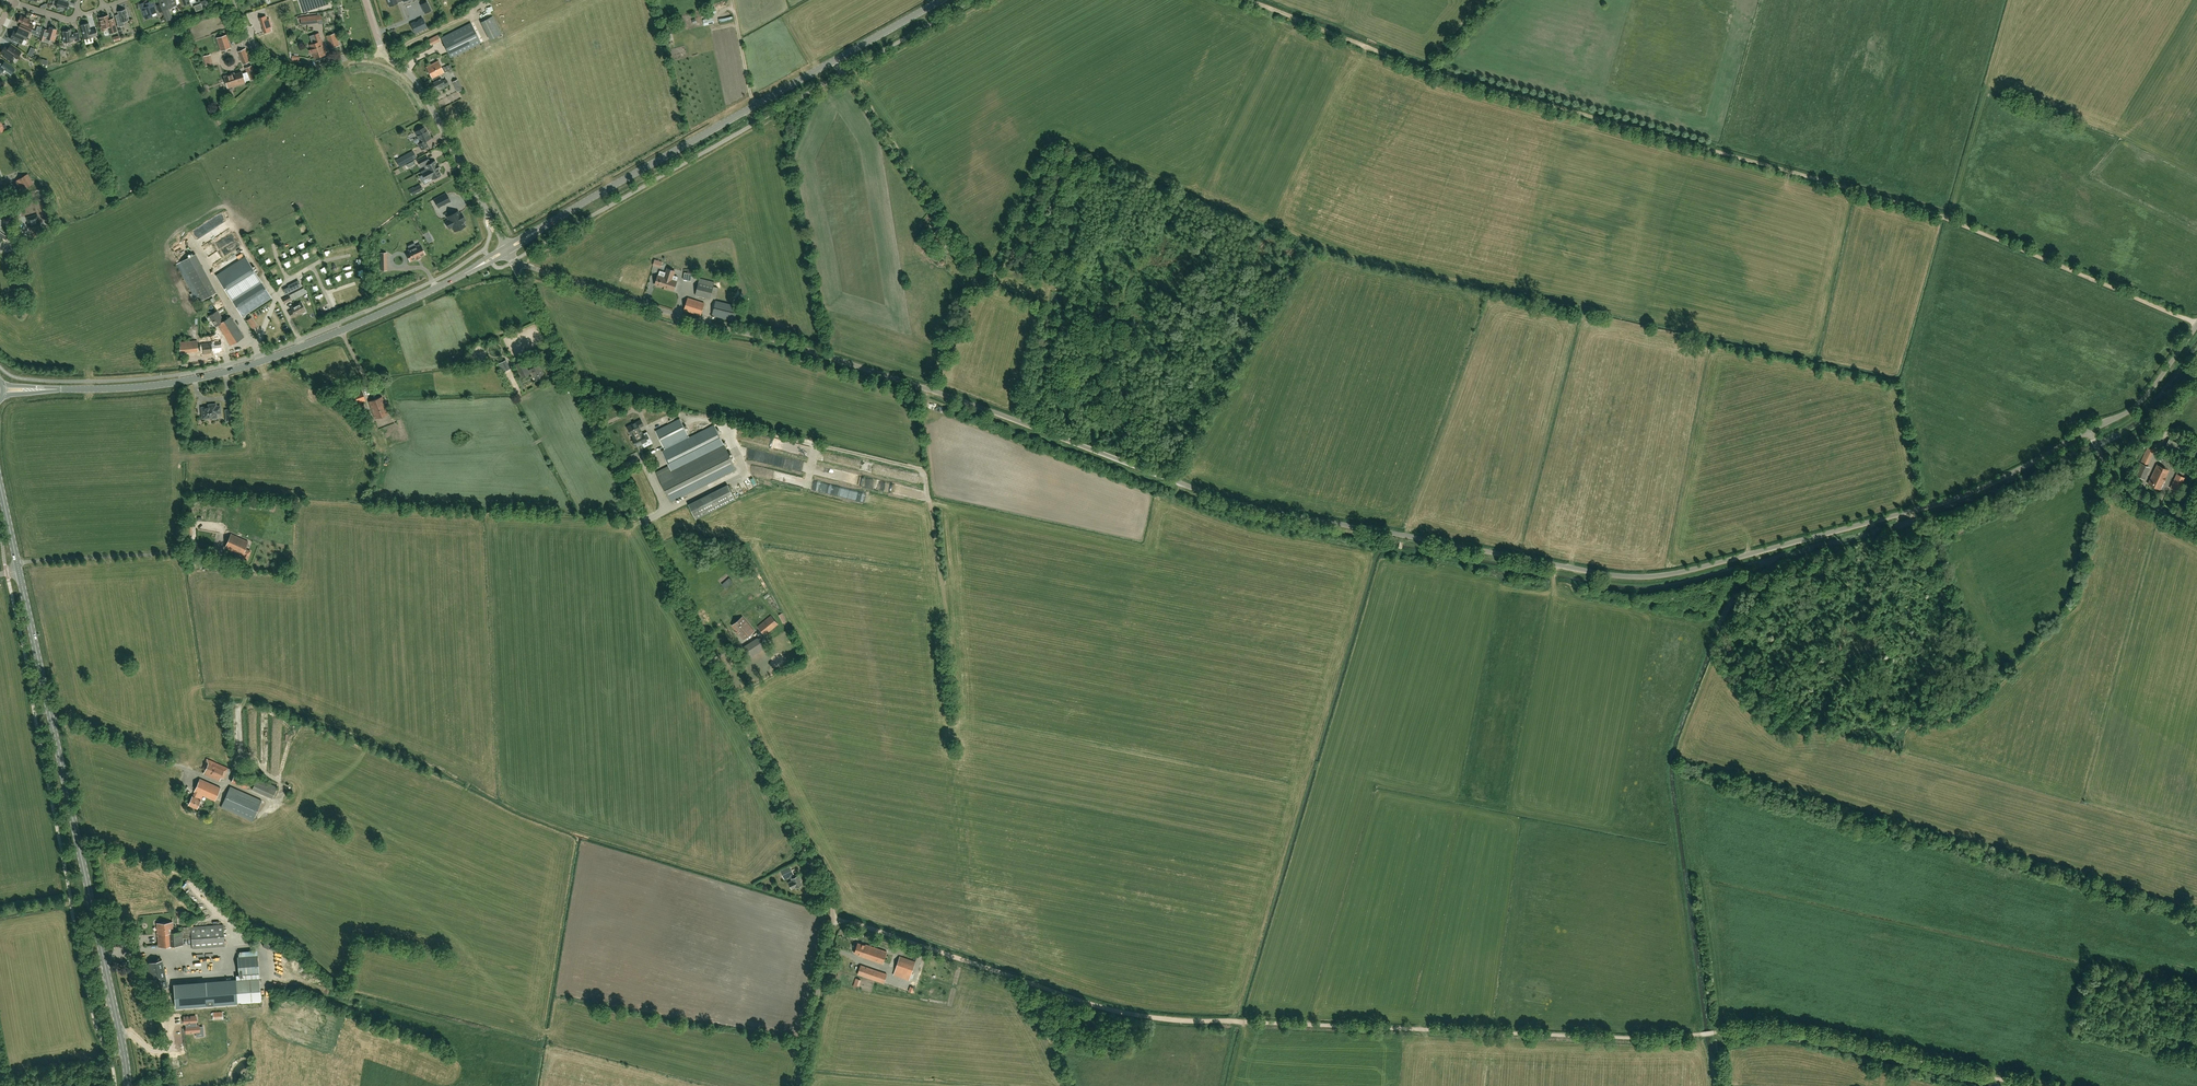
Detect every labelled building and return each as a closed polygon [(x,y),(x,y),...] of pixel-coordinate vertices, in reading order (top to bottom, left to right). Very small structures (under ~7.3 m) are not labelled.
[(67,0),(58,0),(56,7),(66,10),(67,9),(69,8),(68,5),(69,3),(66,2),(66,1),(67,0)] [(143,8),(141,8),(145,19),(152,16),(151,14),(156,12),(154,7),(155,6),(153,0),(146,3),(147,6),(143,8)] [(168,8),(173,7),(171,2),(175,1),(175,0),(160,0),(167,20),(172,19),(168,8)] [(427,2),(421,4),(422,8),(425,13),(431,10),(428,5),(427,2)] [(196,11),(203,9),(201,3),(194,6),(196,11)] [(124,25),(123,21),(129,20),(126,9),(125,10),(125,9),(121,10),(118,12),(120,19),(118,19),(117,20),(119,27),(124,25)] [(319,22),(318,20),(322,19),(321,14),(317,15),(300,17),(301,24),(319,22)] [(30,20),(21,15),(20,18),(19,17),(17,21),(18,22),(21,24),(20,26),(19,27),(30,32),(33,25),(29,23),(30,20)] [(105,28),(108,27),(110,33),(117,31),(113,19),(111,19),(109,20),(108,15),(100,18),(102,27),(101,27),(101,29),(101,30),(102,30),(103,31),(104,30),(105,30),(105,28)] [(263,29),(264,33),(270,31),(269,27),(271,26),(269,19),(267,19),(266,16),(259,18),(261,22),(263,29)] [(491,39),(500,34),(491,16),(482,22),(491,39)] [(411,24),(415,33),(427,27),(422,18),(418,20),(418,21),(415,22),(411,24)] [(89,23),(81,25),(84,39),(92,37),(98,36),(96,28),(93,29),(90,30),(89,23)] [(481,43),(471,23),(441,38),(451,58),(481,43)] [(181,26),(183,33),(189,31),(187,24),(181,26)] [(43,28),(39,40),(44,41),(45,38),(46,38),(46,39),(53,41),(54,37),(56,37),(57,34),(56,34),(57,29),(50,27),(48,32),(47,31),(47,30),(45,29),(43,28)] [(14,31),(10,39),(21,44),(24,39),(26,40),(29,33),(18,29),(17,30),(17,32),(14,31)] [(66,31),(63,31),(64,43),(72,42),(72,40),(75,39),(75,41),(79,40),(78,32),(75,32),(74,32),(74,34),(71,34),(71,29),(66,30),(66,31)] [(314,59),(326,54),(319,32),(314,34),(317,42),(309,45),(314,59)] [(335,33),(326,36),(331,48),(339,45),(335,33)] [(221,51),(230,48),(226,35),(217,38),(221,51)] [(437,35),(428,40),(431,44),(440,40),(437,35)] [(8,48),(5,46),(4,47),(3,47),(2,49),(2,51),(1,53),(4,55),(3,55),(10,60),(13,56),(17,59),(21,52),(10,45),(9,47),(8,48)] [(245,48),(239,51),(244,64),(251,61),(245,48)] [(2,64),(0,62),(0,74),(3,70),(11,75),(15,69),(9,64),(5,61),(4,63),(2,64)] [(432,78),(440,75),(439,74),(444,72),(438,61),(426,67),(432,78)] [(245,82),(244,78),(249,77),(249,78),(256,75),(252,66),(245,68),(247,72),(242,73),(242,72),(234,74),(234,73),(224,76),(227,87),(245,82)] [(440,75),(432,78),(434,82),(433,82),(436,89),(439,87),(440,88),(448,84),(446,79),(443,81),(440,75)] [(457,92),(463,89),(458,79),(452,82),(457,92)] [(419,129),(415,132),(421,142),(419,144),(422,149),(428,146),(425,141),(431,138),(428,133),(424,127),(423,127),(422,127),(419,128),(419,129)] [(399,166),(416,157),(413,152),(396,160),(399,166)] [(430,176),(432,179),(441,175),(438,169),(440,168),(437,164),(435,160),(430,162),(429,161),(426,155),(417,160),(420,166),(424,163),(427,169),(421,172),(421,171),(425,179),(430,176)] [(28,173),(14,181),(20,191),(34,183),(28,173)] [(409,190),(412,194),(423,189),(421,185),(414,188),(413,187),(409,190)] [(446,193),(434,199),(439,207),(440,207),(440,206),(443,205),(445,204),(449,202),(450,201),(446,193)] [(447,216),(449,220),(446,222),(448,227),(452,225),(455,231),(465,225),(462,220),(463,219),(461,215),(460,215),(458,211),(447,216)] [(29,224),(28,224),(30,230),(41,227),(39,221),(37,215),(33,216),(28,218),(29,224)] [(467,233),(480,226),(479,223),(465,230),(467,233)] [(938,229),(930,236),(941,248),(949,241),(938,229)] [(2,238),(6,240),(8,237),(0,232),(0,241),(2,238)] [(455,242),(459,252),(473,247),(479,246),(476,235),(455,242)] [(922,241),(917,245),(923,251),(930,258),(936,252),(930,245),(928,247),(922,241)] [(222,257),(236,250),(233,243),(219,250),(222,257)] [(409,250),(410,253),(407,254),(410,261),(416,258),(416,259),(420,257),(420,256),(424,254),(420,245),(412,248),(411,248),(411,249),(409,250)] [(957,254),(968,269),(970,267),(973,272),(978,269),(968,256),(966,257),(962,251),(957,254)] [(211,256),(214,262),(220,258),(217,252),(211,256)] [(180,261),(185,271),(201,300),(216,292),(195,253),(180,261)] [(242,316),(271,297),(245,257),(216,275),(242,316)] [(663,287),(662,288),(665,289),(666,288),(674,291),(677,281),(672,280),(675,271),(667,268),(665,277),(658,275),(655,284),(663,287)] [(692,273),(685,272),(683,280),(691,281),(692,273)] [(699,282),(695,295),(710,299),(711,298),(715,299),(718,287),(713,286),(714,282),(700,279),(699,282)] [(299,281),(283,289),(286,296),(303,288),(299,281)] [(662,291),(659,305),(676,309),(677,304),(679,295),(662,291)] [(284,303),(286,302),(292,299),(289,294),(282,298),(284,303)] [(701,315),(704,303),(688,298),(684,310),(701,315)] [(737,306),(715,301),(712,315),(734,321),(737,306)] [(292,309),(289,311),(291,316),(299,312),(305,309),(301,302),(291,307),(292,309)] [(616,317),(618,309),(608,308),(607,315),(616,317)] [(231,316),(223,321),(217,311),(209,316),(216,326),(217,325),(230,345),(244,336),(231,316)] [(220,351),(222,350),(221,342),(219,342),(218,340),(201,343),(203,354),(220,351)] [(499,363),(503,372),(511,368),(506,360),(499,363)] [(524,360),(516,364),(522,377),(533,372),(537,380),(545,376),(539,364),(528,370),(524,360)] [(521,380),(524,388),(534,384),(531,376),(521,380)] [(354,404),(365,400),(361,389),(350,393),(354,404)] [(388,413),(381,396),(368,401),(375,418),(388,413)] [(209,407),(202,407),(202,418),(217,417),(216,413),(221,413),(220,406),(216,406),(216,404),(209,405),(209,407)] [(225,409),(226,422),(234,421),(233,409),(225,409)] [(736,469),(735,467),(714,425),(689,438),(680,419),(656,431),(664,447),(665,450),(662,451),(669,465),(656,472),(670,500),(671,502),(736,469)] [(634,438),(643,434),(640,428),(644,425),(641,420),(627,427),(631,435),(632,434),(634,438)] [(649,436),(647,432),(643,434),(634,438),(633,439),(636,447),(647,441),(646,438),(649,436)] [(2164,450),(2180,457),(2185,446),(2169,439),(2164,450)] [(2148,445),(2140,462),(2147,465),(2155,448),(2154,448),(2155,446),(2151,444),(2150,446),(2148,445)] [(2160,489),(2169,470),(2157,464),(2148,484),(2160,489)] [(2179,492),(2185,478),(2177,474),(2170,488),(2179,492)] [(689,505),(693,512),(730,494),(727,487),(710,495),(709,494),(706,495),(707,497),(689,505)] [(732,495),(691,512),(694,520),(735,503),(732,495)] [(185,525),(185,529),(184,542),(192,543),(192,525),(185,525)] [(248,542),(231,534),(225,547),(244,556),(243,558),(247,560),(250,552),(245,549),(248,542)] [(725,589),(733,582),(729,578),(722,585),(725,589)] [(765,635),(778,624),(771,616),(758,627),(765,635)] [(743,617),(732,625),(744,640),(754,631),(750,626),(749,627),(748,625),(749,624),(743,617)] [(205,770),(204,773),(219,780),(221,777),(224,778),(225,774),(228,775),(231,769),(228,768),(206,758),(202,769),(205,770)] [(231,782),(246,789),(251,779),(235,772),(231,782)] [(215,801),(220,788),(200,778),(194,791),(194,792),(192,796),(188,804),(197,808),(201,800),(200,800),(202,795),(215,801)] [(252,790),(273,799),(278,787),(258,778),(252,790)] [(221,807),(252,821),(262,800),(230,786),(221,807)] [(782,873),(785,879),(793,875),(790,869),(782,873)] [(792,879),(792,881),(789,882),(792,889),(796,887),(796,888),(803,884),(801,881),(802,880),(799,875),(792,879)] [(157,923),(159,947),(183,945),(183,938),(191,937),(192,949),(225,946),(223,924),(182,927),(178,927),(179,931),(173,932),(172,922),(157,923)] [(887,951),(866,944),(866,945),(858,943),(854,953),(863,956),(862,956),(882,963),(887,951)] [(916,961),(900,956),(894,971),(910,977),(916,961)] [(151,989),(168,986),(162,960),(145,963),(151,989)] [(857,974),(884,983),(887,974),(860,965),(857,974)] [(261,1000),(259,977),(215,981),(174,984),(176,1007),(261,1000)] [(861,980),(856,978),(853,986),(858,988),(861,980)] [(184,1020),(185,1024),(186,1023),(186,1026),(186,1033),(196,1032),(196,1034),(195,1034),(195,1035),(196,1035),(196,1036),(204,1036),(203,1026),(199,1027),(199,1025),(197,1025),(196,1016),(184,1017),(184,1020)]
